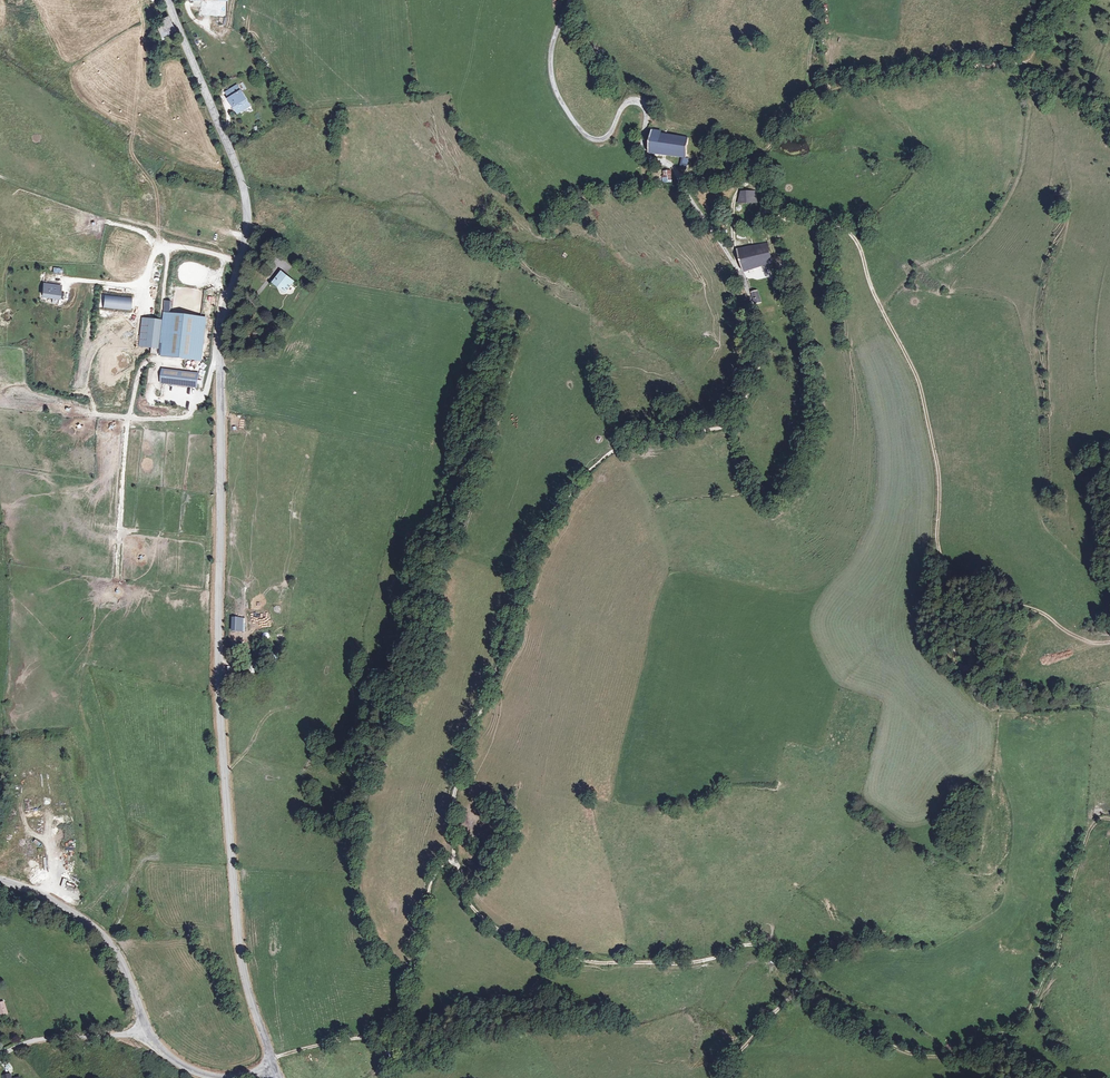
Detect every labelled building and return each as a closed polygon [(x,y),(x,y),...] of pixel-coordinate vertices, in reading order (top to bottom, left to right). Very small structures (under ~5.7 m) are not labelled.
[(173,30),(167,16),(156,22),(162,36),(173,30)] [(200,49),(207,45),(202,38),(195,42),(200,49)] [(237,84),(225,92),(227,96),(228,100),(230,99),(241,92),(237,84)] [(251,107),(241,92),(230,99),(228,100),(240,114),(251,107)] [(687,157),(690,138),(662,134),(663,132),(653,130),(650,153),(687,157)] [(687,170),(689,159),(683,159),(681,162),(680,169),(687,170)] [(673,182),(671,171),(664,172),(665,176),(663,177),(664,183),(673,182)] [(757,202),(756,192),(742,192),(739,203),(750,203),(757,202)] [(773,262),(767,243),(737,249),(744,272),(773,262)] [(292,280),(279,272),(273,281),(285,290),(292,280)] [(62,285),(44,283),(42,297),(60,299),(62,285)] [(758,291),(751,293),(755,305),(762,303),(758,291)] [(130,298),(103,295),(102,306),(129,309),(130,298)] [(171,313),(165,312),(164,320),(161,348),(160,356),(167,357),(171,313)] [(207,316),(171,313),(167,357),(202,360),(207,316)] [(161,348),(164,320),(142,318),(139,346),(161,348)] [(197,372),(163,369),(162,382),(197,385),(197,372)] [(243,618),(232,618),(231,632),(243,632),(243,618)] [(284,642),(284,634),(275,634),(275,642),(284,642)] [(773,955),(770,962),(778,966),(781,959),(773,955)] [(403,1048),(394,1051),(396,1061),(405,1057),(403,1048)]
